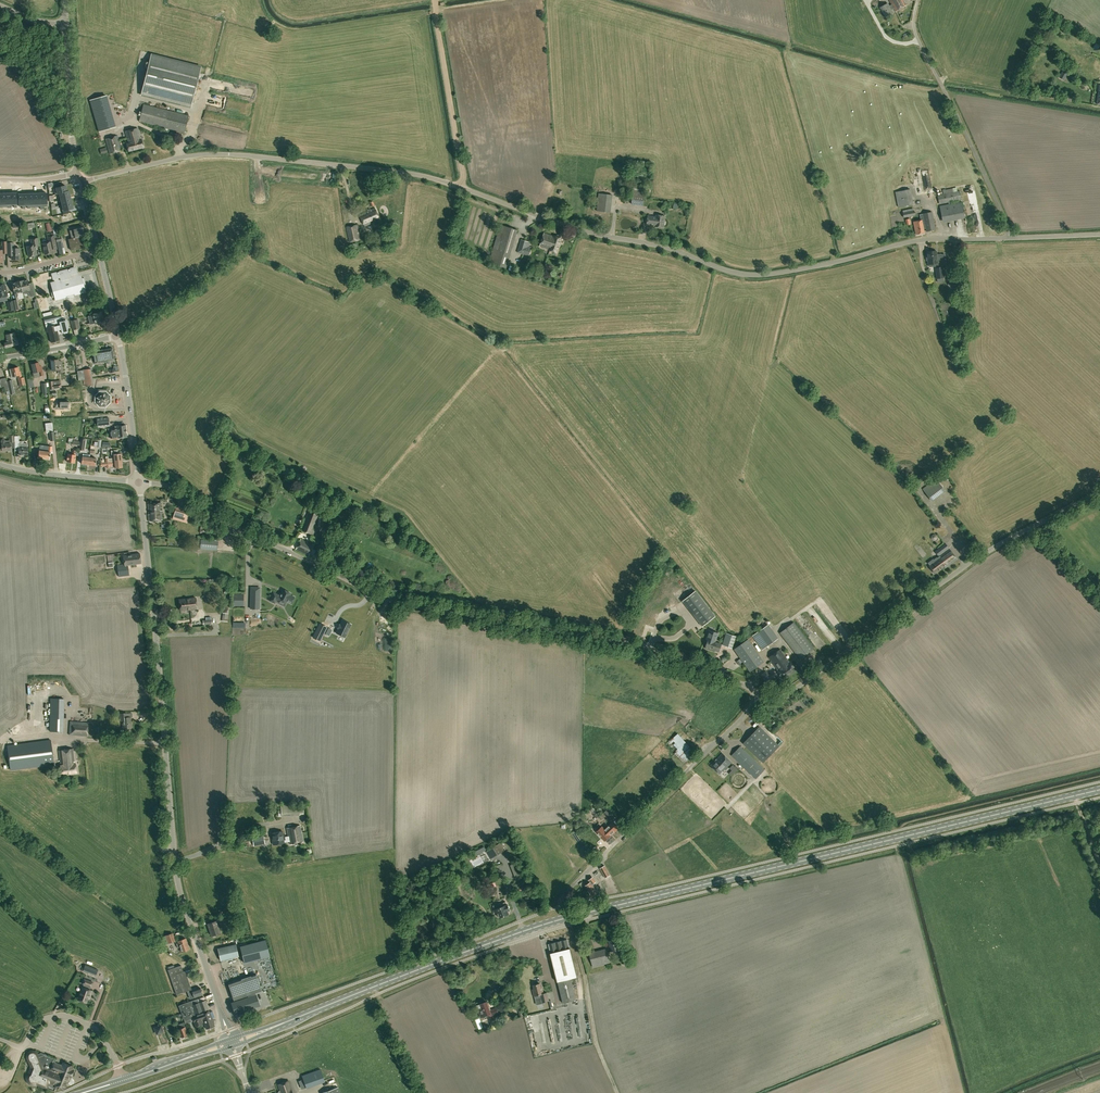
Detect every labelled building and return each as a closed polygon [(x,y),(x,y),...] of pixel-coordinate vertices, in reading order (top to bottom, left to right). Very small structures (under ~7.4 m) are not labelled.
[(888,3),(881,8),(886,17),(893,13),(892,10),(894,9),(896,11),(907,5),(904,0),(889,0),(892,5),(890,6),(888,3)] [(201,67),(151,55),(141,95),(191,107),(201,67)] [(106,95),(90,100),(99,132),(115,127),(106,95)] [(189,116),(168,111),(143,104),(139,121),(184,133),(189,116)] [(144,147),(142,138),(141,139),(138,128),(125,131),(128,142),(127,143),(129,151),(144,147)] [(110,154),(121,150),(117,136),(105,139),(110,154)] [(62,183),(55,185),(57,194),(59,193),(67,192),(65,186),(62,186),(62,183)] [(913,204),(910,189),(896,192),(899,207),(913,204)] [(644,192),(633,190),(632,204),(643,205),(644,192)] [(943,194),(938,195),(939,204),(948,202),(949,204),(951,204),(951,202),(962,200),(960,191),(953,192),(943,194)] [(597,211),(611,213),(613,195),(599,194),(597,211)] [(72,202),(62,205),(63,211),(62,211),(63,214),(69,213),(68,210),(73,208),(72,202)] [(949,204),(940,206),(943,221),(965,217),(962,202),(951,204),(949,204)] [(368,212),(360,216),(365,227),(381,220),(375,208),(368,211),(368,212)] [(904,218),(915,215),(914,210),(913,208),(903,210),(903,212),(904,218)] [(925,229),(926,228),(927,231),(936,229),(932,212),(920,215),(921,220),(914,221),(917,234),(926,233),(925,229)] [(664,227),(664,225),(665,224),(665,222),(665,221),(665,216),(656,215),(656,217),(648,216),(647,224),(655,225),(655,226),(664,227)] [(981,219),(975,220),(978,236),(984,235),(981,219)] [(350,242),(360,240),(357,225),(347,227),(350,242)] [(489,263),(506,268),(518,230),(501,225),(489,263)] [(69,230),(71,239),(69,239),(71,250),(84,247),(82,237),(85,236),(82,226),(73,228),(74,229),(69,230)] [(563,239),(561,238),(562,237),(561,236),(559,235),(558,236),(557,237),(555,236),(554,236),(545,233),(540,246),(550,250),(558,253),(563,239)] [(43,243),(45,254),(53,253),(51,244),(56,243),(54,235),(50,236),(48,237),(49,242),(43,243)] [(32,245),(27,246),(29,257),(33,256),(33,257),(35,256),(36,256),(37,255),(35,247),(39,246),(37,238),(31,239),(32,245)] [(527,241),(525,247),(523,247),(521,253),(524,254),(526,248),(528,248),(530,242),(527,241)] [(12,252),(12,259),(20,259),(20,248),(14,248),(14,242),(7,243),(7,252),(12,252)] [(945,259),(946,259),(945,259),(945,254),(941,255),(941,254),(938,255),(937,255),(936,251),(927,252),(927,256),(926,256),(926,261),(928,260),(928,265),(929,264),(929,267),(937,266),(937,268),(935,268),(936,275),(943,275),(943,269),(941,269),(941,268),(943,267),(942,265),(946,264),(945,259)] [(50,289),(53,298),(55,297),(56,300),(66,297),(67,300),(75,297),(75,295),(85,292),(84,289),(87,288),(84,278),(81,279),(80,275),(76,276),(76,273),(75,268),(52,274),(54,279),(55,279),(56,282),(52,283),(53,288),(50,289)] [(29,287),(28,280),(23,281),(23,280),(20,281),(22,292),(23,294),(28,293),(31,297),(36,296),(33,286),(29,287)] [(18,293),(22,292),(20,281),(16,282),(17,283),(12,284),(15,294),(16,297),(18,297),(18,295),(18,293)] [(948,291),(950,290),(950,296),(959,295),(958,283),(948,284),(948,291)] [(104,322),(102,312),(93,314),(93,315),(88,316),(91,324),(95,323),(95,324),(104,322)] [(69,331),(67,321),(62,322),(61,318),(62,318),(61,314),(44,318),(45,325),(46,327),(47,332),(49,332),(51,342),(60,340),(58,335),(58,334),(64,332),(64,334),(68,333),(67,331),(69,331)] [(71,321),(73,330),(80,328),(77,319),(71,321)] [(7,340),(6,340),(7,342),(5,343),(6,347),(19,344),(17,339),(16,340),(16,337),(15,337),(14,333),(6,335),(7,340)] [(104,349),(106,361),(114,360),(112,348),(104,349)] [(106,361),(104,349),(94,351),(96,363),(106,361)] [(51,360),(52,371),(59,370),(59,372),(63,372),(62,364),(59,364),(58,359),(51,360)] [(32,364),(34,373),(39,372),(40,376),(43,375),(41,366),(39,366),(39,362),(32,364)] [(26,385),(24,377),(22,378),(20,371),(19,371),(18,367),(11,369),(13,377),(17,376),(20,386),(26,385)] [(82,370),(83,379),(84,386),(93,385),(91,368),(82,370)] [(53,382),(49,382),(49,387),(49,390),(54,389),(61,388),(61,384),(53,385),(53,382)] [(106,391),(99,391),(94,396),(94,402),(99,407),(106,407),(111,403),(111,396),(106,391)] [(98,427),(110,425),(109,418),(97,419),(98,427)] [(115,426),(115,428),(109,429),(111,439),(127,437),(125,425),(115,426)] [(6,444),(5,441),(4,439),(2,440),(1,441),(2,451),(11,451),(10,443),(6,444)] [(27,448),(27,443),(19,443),(19,441),(14,441),(15,441),(15,451),(19,451),(19,455),(23,455),(27,455),(27,448)] [(48,451),(39,450),(38,458),(49,459),(50,452),(52,452),(52,446),(48,446),(48,451)] [(75,463),(76,455),(76,450),(72,450),(72,454),(68,454),(67,462),(75,463)] [(109,462),(114,461),(122,460),(121,453),(118,454),(117,450),(111,451),(111,454),(114,454),(114,458),(109,459),(109,462)] [(88,465),(89,458),(90,455),(83,454),(83,457),(82,457),(81,464),(88,465)] [(96,459),(89,458),(88,465),(95,466),(96,459)] [(937,480),(924,491),(932,501),(945,491),(937,480)] [(161,510),(161,503),(148,504),(149,514),(148,514),(149,521),(163,520),(162,510),(161,510)] [(190,513),(179,509),(176,508),(173,518),(187,523),(190,513)] [(313,535),(314,530),(312,529),(319,512),(310,509),(307,515),(309,516),(303,531),(313,535)] [(296,549),(309,555),(314,545),(307,542),(306,542),(306,541),(301,538),(296,549)] [(201,540),(200,549),(217,550),(218,541),(201,540)] [(935,551),(939,556),(949,548),(946,543),(935,551)] [(946,568),(958,559),(950,549),(934,560),(934,559),(928,563),(935,573),(944,566),(946,568)] [(123,556),(124,564),(126,564),(126,565),(141,563),(140,553),(123,556)] [(130,582),(128,566),(126,567),(126,565),(126,564),(124,564),(117,565),(119,583),(130,582)] [(291,604),(294,598),(289,595),(290,594),(284,591),(283,593),(282,592),(280,595),(279,594),(278,595),(273,593),(269,601),(275,603),(275,601),(284,606),(286,602),(291,604)] [(703,627),(715,616),(695,591),(682,601),(703,627)] [(250,609),(259,609),(259,594),(251,594),(250,609)] [(180,610),(197,609),(196,598),(179,600),(180,610)] [(345,638),(351,625),(342,621),(340,626),(339,625),(338,629),(336,634),(345,638)] [(800,659),(814,648),(794,622),(780,633),(800,659)] [(313,637),(321,641),(328,627),(320,623),(313,637)] [(753,636),(763,649),(777,639),(767,626),(753,636)] [(708,640),(705,648),(712,651),(713,650),(719,652),(722,644),(715,642),(718,633),(710,630),(707,640),(708,640)] [(727,633),(723,645),(732,648),(736,636),(727,633)] [(814,642),(821,649),(825,644),(818,637),(814,642)] [(764,662),(748,639),(734,649),(750,672),(764,662)] [(781,649),(769,657),(779,671),(779,672),(778,672),(780,675),(779,676),(782,679),(783,679),(784,679),(796,670),(797,670),(796,669),(792,663),(792,662),(791,662),(791,663),(781,649)] [(64,699),(51,698),(50,731),(63,732),(64,699)] [(131,731),(131,728),(130,717),(127,717),(127,713),(120,714),(120,721),(122,721),(123,729),(126,729),(127,731),(131,731)] [(70,721),(69,735),(87,736),(88,722),(70,721)] [(759,726),(743,743),(763,763),(779,746),(776,743),(760,727),(759,726)] [(667,743),(678,756),(681,754),(686,760),(693,755),(687,748),(690,746),(679,733),(667,743)] [(54,764),(51,740),(8,746),(11,770),(53,764),(54,764)] [(764,770),(740,746),(731,756),(756,779),(764,770)] [(75,765),(73,749),(59,751),(60,767),(61,775),(76,773),(75,765)] [(720,774),(732,762),(723,753),(711,765),(720,774)] [(745,776),(735,786),(739,790),(748,782),(746,780),(747,778),(745,776)] [(289,804),(281,805),(281,816),(290,816),(289,806),(289,804)] [(607,809),(603,813),(610,821),(614,817),(607,809)] [(610,836),(618,829),(612,823),(604,830),(602,827),(596,832),(605,841),(610,836)] [(288,836),(285,837),(285,840),(286,842),(289,841),(290,844),(303,842),(300,825),(287,828),(288,836)] [(284,843),(284,842),(286,842),(285,840),(284,840),(282,831),(271,833),(273,845),(284,843)] [(254,846),(265,843),(263,837),(252,839),(254,846)] [(487,851),(492,859),(505,851),(500,843),(487,851)] [(483,846),(473,851),(475,855),(477,855),(486,850),(483,846)] [(610,876),(605,865),(600,868),(605,878),(610,876)] [(585,885),(586,886),(592,895),(597,892),(592,884),(596,882),(593,877),(589,880),(590,881),(585,885)] [(500,918),(500,917),(502,918),(503,917),(504,916),(509,914),(508,911),(510,910),(508,904),(507,905),(506,902),(500,904),(500,903),(493,905),(495,909),(494,910),(495,913),(497,912),(500,918)] [(229,916),(223,919),(226,928),(233,926),(229,916)] [(220,931),(216,920),(207,923),(212,935),(220,931)] [(173,933),(166,935),(169,943),(175,941),(173,933)] [(180,947),(182,952),(190,949),(186,938),(178,941),(178,943),(177,944),(178,948),(180,947)] [(240,946),(244,963),(270,956),(265,939),(240,946)] [(567,939),(549,944),(551,953),(550,953),(557,982),(558,982),(563,1003),(576,1000),(571,979),(577,977),(570,948),(569,948),(567,939)] [(617,939),(609,941),(611,951),(620,949),(617,939)] [(221,961),(239,956),(236,944),(218,948),(221,961)] [(610,963),(606,949),(589,953),(593,967),(610,963)] [(86,965),(83,971),(96,976),(98,970),(86,965)] [(196,988),(192,989),(185,971),(183,972),(181,965),(168,970),(177,995),(183,992),(183,993),(187,991),(190,999),(194,997),(194,998),(203,995),(200,988),(197,989),(196,988)] [(244,997),(248,996),(262,991),(256,974),(239,980),(244,997)] [(83,985),(83,987),(79,995),(80,995),(78,1000),(86,1003),(88,998),(89,999),(93,991),(90,990),(91,988),(93,982),(84,978),(81,984),(83,985)] [(244,997),(239,980),(228,983),(234,1002),(232,1006),(235,1013),(238,1012),(238,1014),(249,1010),(248,1009),(260,1005),(256,994),(248,997),(248,996),(244,997)] [(542,1002),(549,1001),(547,993),(544,993),(542,987),(541,987),(540,983),(533,985),(536,996),(534,996),(536,1005),(543,1003),(542,1002)] [(193,1005),(193,1004),(192,1001),(187,1003),(179,1005),(186,1024),(194,1021),(195,1027),(202,1024),(202,1022),(204,1021),(206,1029),(214,1026),(214,1024),(214,1023),(212,1019),(209,1011),(208,1011),(205,1000),(193,1005)] [(490,1010),(487,1001),(476,1006),(477,1011),(478,1010),(481,1017),(489,1014),(490,1016),(498,1013),(496,1008),(490,1010)] [(176,1025),(181,1037),(183,1036),(185,1037),(187,1036),(187,1035),(188,1035),(183,1022),(176,1025)] [(73,1066),(63,1062),(62,1065),(55,1063),(56,1060),(44,1055),(40,1057),(37,1052),(36,1051),(34,1051),(32,1050),(30,1051),(28,1052),(27,1054),(26,1056),(26,1057),(27,1059),(30,1067),(28,1073),(28,1077),(28,1078),(29,1081),(30,1082),(32,1084),(34,1084),(55,1092),(56,1087),(64,1090),(67,1082),(70,1083),(72,1078),(71,1078),(74,1070),(72,1069),(73,1066)] [(299,1079),(303,1088),(325,1079),(321,1069),(303,1076),(304,1077),(299,1079)] [(280,1091),(279,1091),(278,1092),(292,1092),(288,1081),(278,1085),(280,1091)]
